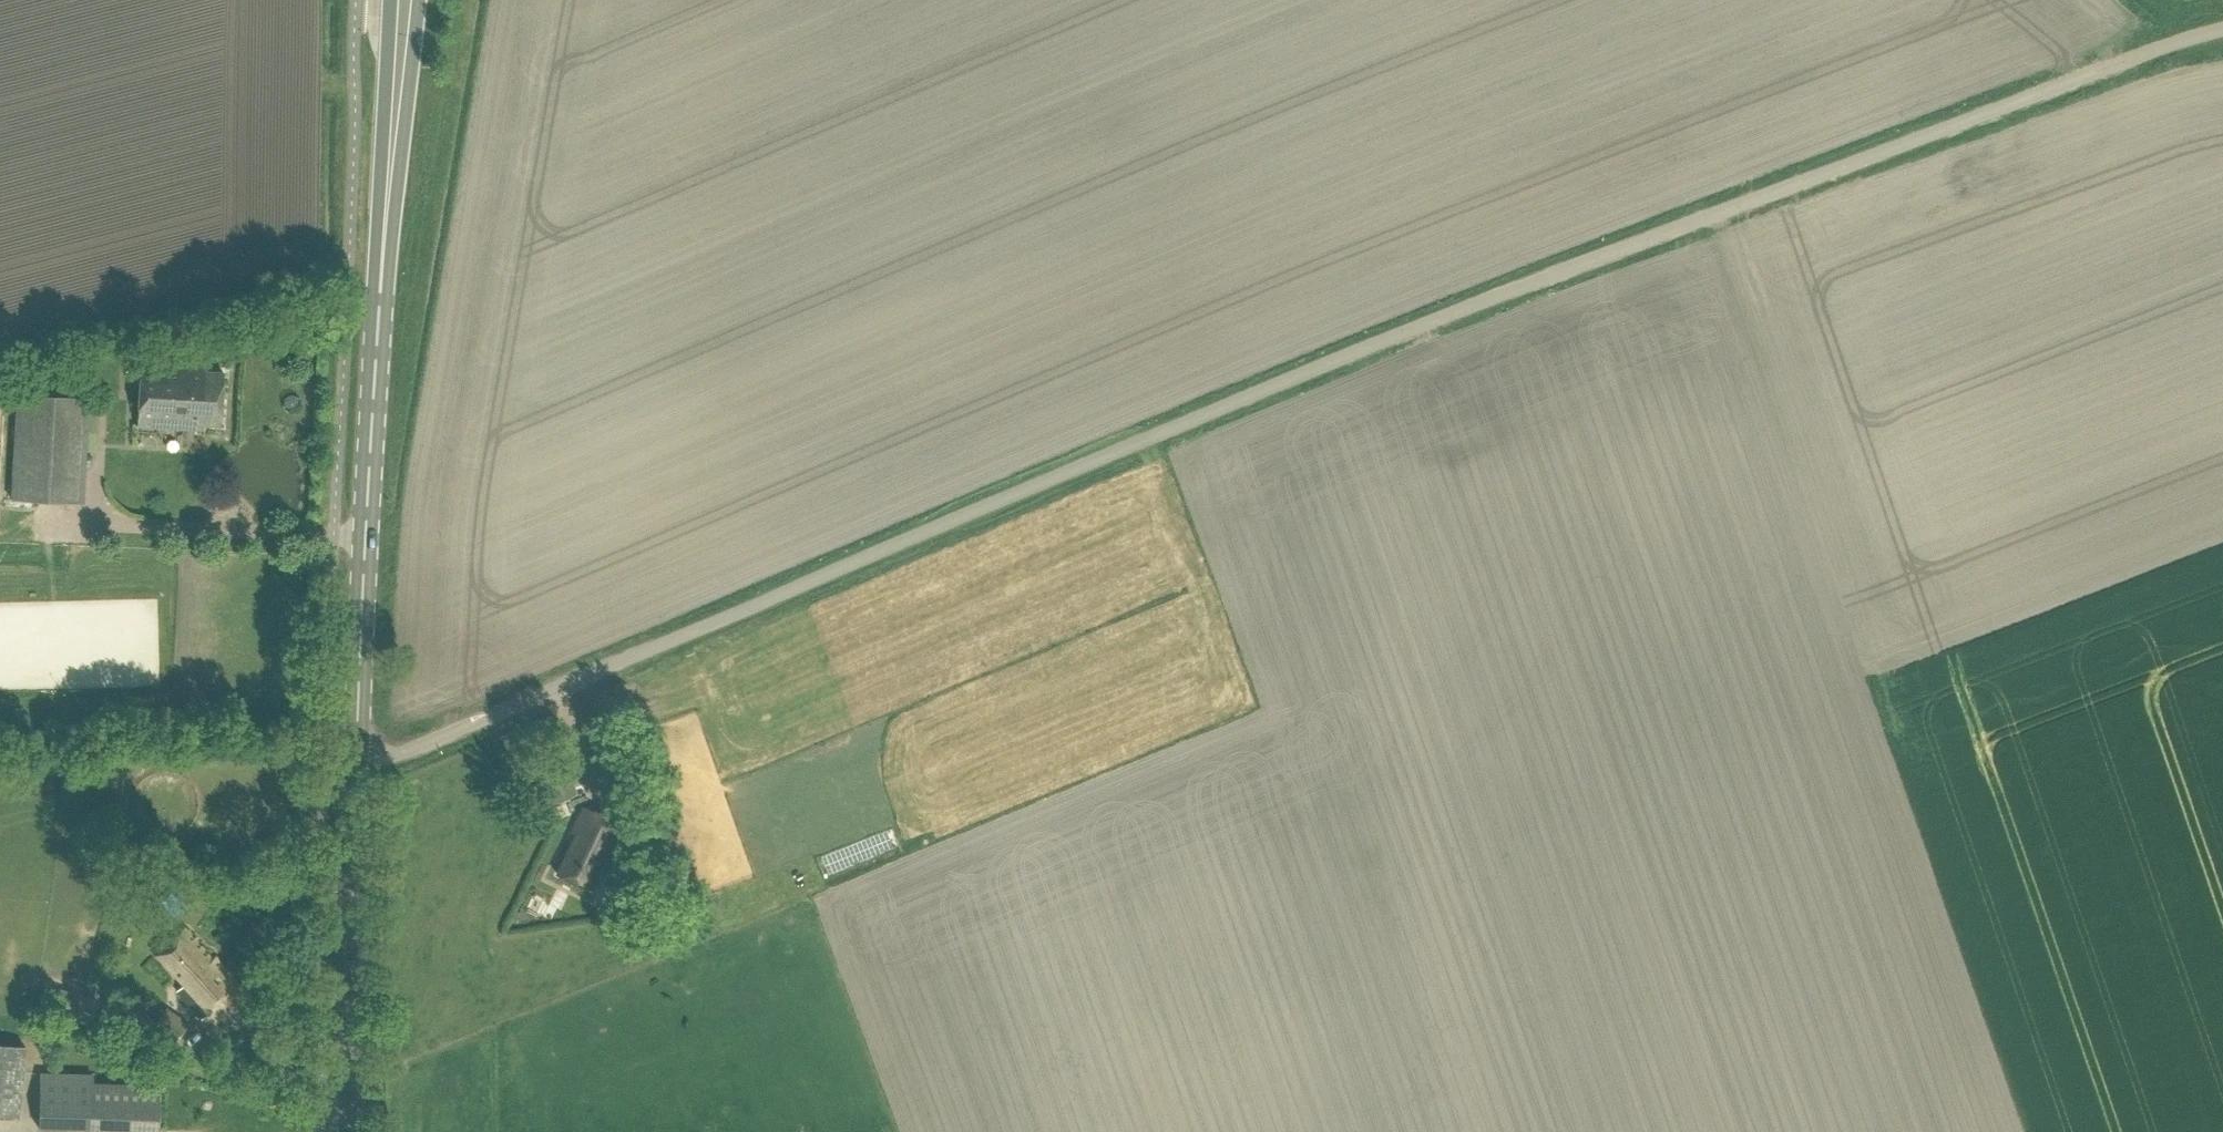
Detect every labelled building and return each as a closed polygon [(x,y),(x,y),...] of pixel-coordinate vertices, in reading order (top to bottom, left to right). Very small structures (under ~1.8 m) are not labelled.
[(204,365),(141,360),(135,426),(199,432),(200,424),(220,426),(224,374),(204,372),(204,365)] [(89,397),(16,393),(11,499),(84,502),(89,397)] [(631,777),(612,720),(587,728),(606,785),(631,777)] [(569,788),(555,749),(527,759),(541,798),(569,788)] [(620,825),(579,805),(568,829),(575,833),(554,875),(587,891),(620,825)] [(209,962),(181,931),(152,957),(180,987),(173,993),(200,1022),(237,987),(212,959),(209,962)] [(99,999),(44,984),(38,1010),(93,1024),(99,999)] [(152,1016),(126,1007),(119,1026),(145,1035),(152,1016)] [(190,1022),(168,1007),(148,1034),(171,1049),(190,1022)] [(0,1043),(0,1115),(18,1117),(25,1046),(0,1043)] [(93,1073),(40,1071),(38,1128),(158,1131),(160,1083),(93,1081),(93,1073)]
